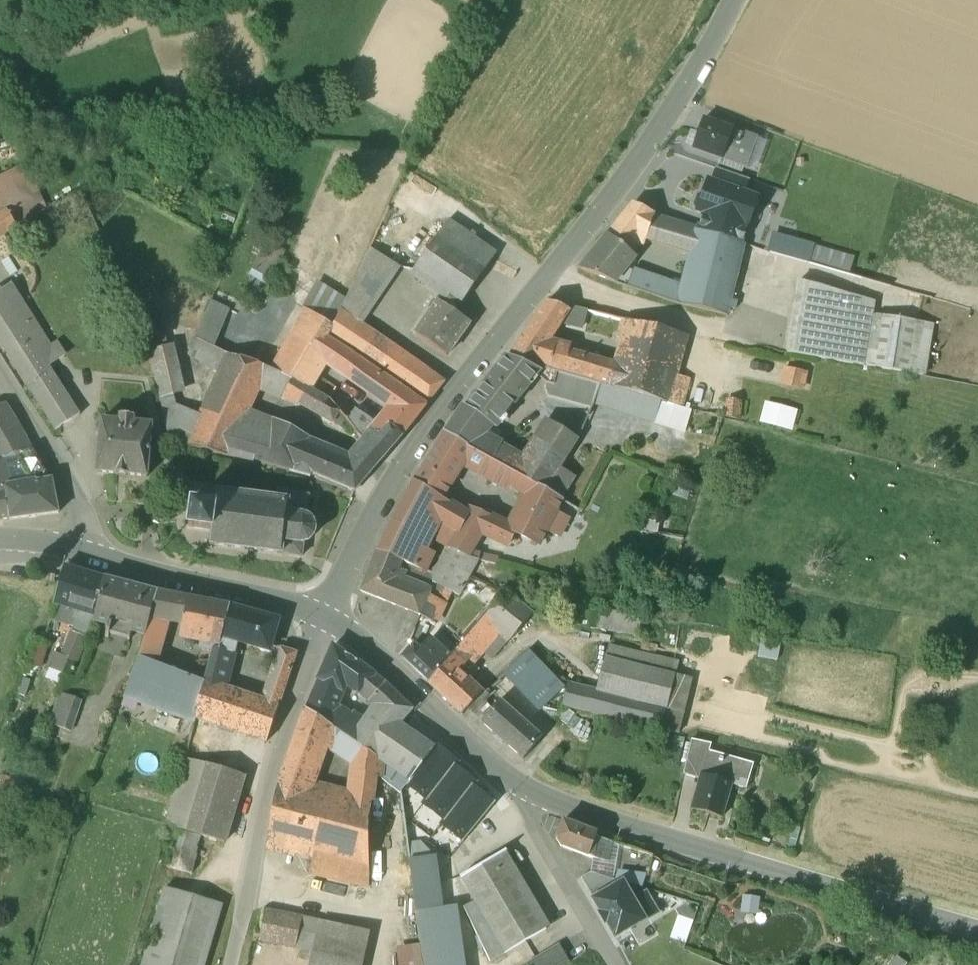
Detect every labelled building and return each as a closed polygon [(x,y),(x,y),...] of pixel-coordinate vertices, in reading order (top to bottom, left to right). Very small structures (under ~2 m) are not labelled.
[(754,138),(701,119),(691,147),(745,166),(754,138)] [(754,138),(745,166),(756,169),(766,142),(754,138)] [(714,183),(744,194),(750,181),(719,169),(714,183)] [(741,243),(757,199),(744,194),(714,183),(708,182),(704,194),(698,196),(695,205),(698,211),(705,213),(699,231),(741,243)] [(631,203),(606,234),(625,249),(635,237),(636,236),(652,217),(653,214),(635,206),(631,203)] [(35,215),(39,222),(49,216),(45,209),(35,215)] [(16,227),(7,211),(0,215),(0,236),(16,227)] [(742,244),(652,217),(636,236),(645,238),(645,239),(689,252),(681,284),(671,280),(670,284),(631,271),(626,287),(675,303),(725,315),(742,244)] [(470,235),(449,220),(414,269),(446,291),(462,302),(497,253),(474,238),(476,235),(472,232),(470,235)] [(625,249),(606,234),(579,268),(579,269),(614,283),(635,257),(625,249)] [(850,258),(774,236),(769,251),(846,273),(850,258)] [(346,298),(340,310),(361,324),(400,267),(370,248),(346,298)] [(281,258),(265,250),(254,271),(270,280),(281,258)] [(873,302),(798,280),(786,352),(862,365),(870,317),(873,302)] [(346,298),(318,283),(304,309),(309,311),(332,326),(340,310),(346,298)] [(11,285),(1,291),(0,291),(0,343),(28,387),(52,372),(42,356),(51,350),(53,349),(52,348),(15,290),(11,285)] [(57,344),(30,301),(29,302),(20,287),(15,290),(52,348),(57,344)] [(446,291),(438,301),(456,313),(462,302),(446,291)] [(228,308),(212,301),(196,339),(211,346),(228,308)] [(438,301),(416,334),(447,355),(470,322),(456,313),(438,301)] [(564,307),(545,301),(527,328),(549,336),(557,322),(558,320),(592,328),(595,312),(565,305),(564,307)] [(158,305),(136,311),(145,333),(160,399),(175,405),(174,392),(169,348),(158,305)] [(361,324),(340,310),(332,326),(325,338),(381,375),(426,406),(444,382),(361,324)] [(381,375),(325,338),(332,326),(309,311),(284,352),(273,371),(290,378),(311,390),(319,377),(326,363),(368,393),(381,375)] [(930,327),(870,317),(862,365),(923,375),(930,327)] [(655,328),(623,319),(618,338),(623,340),(650,347),(655,328)] [(549,336),(527,328),(509,356),(533,368),(535,365),(541,367),(548,369),(556,343),(546,341),(549,336)] [(570,348),(556,343),(548,369),(599,383),(659,400),(666,402),(675,374),(685,336),(655,328),(650,347),(623,340),(615,366),(568,352),(570,348)] [(211,346),(196,339),(188,355),(223,371),(230,355),(211,346)] [(284,352),(259,343),(252,363),(268,369),(273,371),(284,352)] [(57,344),(52,348),(53,349),(51,350),(42,356),(52,372),(68,361),(57,344)] [(172,347),(169,348),(174,392),(182,391),(172,347)] [(202,416),(188,446),(230,456),(248,412),(249,411),(259,389),(268,369),(252,363),(230,355),(223,371),(202,416)] [(506,355),(465,407),(462,405),(461,405),(490,424),(489,424),(495,428),(541,367),(535,365),(533,368),(509,356),(506,355)] [(805,389),(809,372),(784,365),(779,383),(805,389)] [(273,371),(268,369),(259,389),(284,400),(286,395),(340,427),(345,420),(337,411),(328,400),(311,390),(290,378),(273,371)] [(599,383),(548,369),(544,382),(547,394),(590,406),(593,402),(599,383)] [(80,416),(52,372),(28,387),(56,431),(80,416)] [(675,374),(666,402),(683,406),(690,377),(675,374)] [(426,406),(381,375),(368,393),(389,408),(381,420),(386,423),(388,425),(402,436),(426,406)] [(335,388),(319,377),(311,390),(328,400),(335,388)] [(599,383),(593,402),(652,421),(659,401),(659,400),(599,383)] [(175,405),(160,399),(170,442),(188,446),(202,416),(175,405)] [(659,400),(659,401),(652,421),(684,431),(690,410),(666,402),(659,400)] [(761,422),(794,430),(799,409),(766,401),(761,422)] [(0,405),(0,461),(5,460),(7,459),(15,456),(32,448),(23,432),(15,418),(5,403),(0,405)] [(461,405),(443,433),(471,450),(488,460),(497,445),(481,436),(489,424),(490,424),(461,405)] [(374,424),(354,411),(351,415),(340,407),(337,411),(345,420),(354,430),(358,435),(362,440),(371,429),(374,424)] [(248,412),(230,456),(254,461),(311,476),(312,473),(316,449),(308,445),(311,440),(271,421),(249,411),(248,412)] [(134,418),(120,417),(120,423),(101,421),(97,473),(147,478),(152,426),(134,424),(134,418)] [(378,418),(374,424),(371,429),(379,436),(388,425),(386,423),(381,420),(378,418)] [(514,455),(506,469),(530,482),(545,490),(559,468),(577,439),(547,421),(522,460),(514,455)] [(379,436),(371,429),(362,440),(358,435),(354,438),(362,445),(370,452),(371,450),(381,461),(402,436),(388,425),(379,436)] [(443,433),(412,482),(440,499),(465,459),(476,465),(472,471),(474,471),(507,489),(509,486),(524,494),(530,482),(506,469),(488,460),(471,450),(443,433)] [(350,463),(316,449),(312,473),(353,490),(355,492),(381,461),(371,450),(370,452),(362,445),(350,463)] [(497,445),(488,460),(506,469),(514,455),(497,445)] [(29,484),(12,487),(5,492),(9,519),(58,513),(51,479),(49,479),(32,448),(15,456),(29,484)] [(0,461),(0,489),(1,493),(5,492),(12,487),(5,460),(0,461)] [(559,468),(545,490),(560,498),(574,477),(559,468)] [(440,499),(412,482),(399,506),(421,517),(423,514),(429,518),(430,516),(440,523),(458,533),(468,515),(467,514),(440,499)] [(508,525),(506,529),(513,532),(539,544),(545,530),(555,511),(561,499),(560,498),(545,490),(530,482),(524,494),(508,525)] [(0,495),(0,519),(9,518),(9,519),(5,492),(1,493),(0,493),(1,495),(0,495)] [(267,500),(254,498),(251,497),(251,498),(237,496),(237,495),(235,495),(234,496),(221,494),(221,493),(216,493),(216,494),(200,492),(199,506),(192,505),(189,529),(211,532),(210,546),(214,547),(214,546),(228,548),(230,549),(231,548),(244,550),(247,551),(247,550),(261,552),(263,553),(263,552),(277,554),(277,555),(282,555),(299,557),(302,558),(302,555),(303,544),(306,544),(305,543),(309,541),(312,538),(313,536),(314,532),(314,528),(314,525),(313,526),(311,522),(308,519),(307,518),(309,497),(285,494),(284,502),(270,500),(268,499),(267,500)] [(391,520),(376,552),(401,562),(414,531),(421,517),(399,506),(391,520)] [(458,533),(449,549),(466,556),(480,533),(489,518),(488,518),(470,509),(467,514),(468,515),(458,533)] [(555,511),(545,530),(558,537),(568,517),(555,511)] [(414,531),(401,562),(424,571),(432,555),(424,551),(431,538),(440,523),(430,516),(429,518),(423,514),(421,517),(414,531)] [(508,525),(489,516),(488,518),(489,518),(480,533),(507,546),(513,532),(506,529),(508,525)] [(458,533),(440,523),(431,538),(449,549),(458,533)] [(401,562),(376,552),(362,587),(364,593),(419,615),(428,596),(426,595),(430,588),(432,583),(421,579),(424,574),(409,567),(407,571),(399,568),(401,562)] [(104,579),(63,567),(58,584),(59,584),(54,604),(81,612),(94,616),(104,579)] [(455,569),(447,590),(449,591),(459,595),(469,575),(455,569)] [(156,593),(104,579),(94,616),(93,621),(111,626),(109,634),(129,640),(131,632),(145,636),(156,593)] [(438,591),(430,588),(426,595),(428,596),(434,599),(438,591)] [(428,596),(419,615),(435,622),(449,591),(447,590),(444,589),(442,593),(438,591),(434,599),(428,596)] [(172,596),(156,593),(145,636),(139,658),(155,664),(167,620),(172,596)] [(505,593),(456,649),(468,661),(497,628),(510,639),(531,615),(505,593)] [(229,607),(172,596),(167,620),(182,623),(179,636),(202,640),(219,643),(229,607)] [(277,620),(229,607),(219,643),(217,650),(232,654),(235,642),(268,651),(277,620)] [(602,610),(591,608),(587,627),(599,629),(602,610)] [(640,616),(602,610),(599,629),(636,635),(640,616)] [(94,616),(81,612),(66,643),(62,654),(60,654),(59,655),(54,653),(48,667),(69,675),(71,670),(73,671),(74,669),(73,668),(94,616)] [(27,664),(36,667),(43,642),(35,638),(27,664)] [(219,643),(202,640),(201,647),(212,649),(217,651),(217,650),(219,643)] [(429,640),(419,651),(412,645),(401,657),(427,682),(448,658),(429,640)] [(674,661),(609,645),(606,657),(672,673),(674,661)] [(332,647),(311,694),(336,707),(346,685),(350,688),(359,695),(360,693),(374,676),(356,662),(332,647)] [(296,653),(280,648),(270,676),(272,680),(285,684),(296,653)] [(203,682),(194,709),(194,719),(266,742),(278,705),(262,700),(224,688),(232,654),(217,650),(217,651),(212,649),(202,682),(203,682)] [(448,658),(427,682),(461,714),(481,694),(458,672),(468,661),(456,649),(448,658)] [(528,649),(513,664),(522,674),(537,659),(528,649)] [(139,658),(138,657),(123,696),(193,722),(194,719),(194,709),(203,682),(202,682),(155,664),(139,658)] [(672,673),(606,657),(598,692),(567,684),(561,705),(658,729),(672,673)] [(513,664),(510,667),(509,667),(502,673),(513,683),(513,684),(541,709),(563,687),(537,659),(522,674),(513,664)] [(481,694),(461,714),(470,706),(483,718),(499,700),(513,683),(502,673),(481,694)] [(672,673),(658,729),(677,733),(691,678),(672,673)] [(285,684),(272,680),(270,676),(262,700),(278,705),(285,684)] [(374,676),(360,693),(374,705),(364,720),(352,713),(351,715),(337,732),(360,747),(376,758),(399,724),(411,709),(384,684),(374,676)] [(80,700),(58,693),(48,724),(70,731),(80,700)] [(336,707),(311,694),(304,710),(337,732),(351,715),(336,707)] [(483,718),(480,721),(522,759),(541,737),(499,700),(483,718)] [(304,710),(288,755),(314,766),(325,743),(351,760),(360,747),(337,732),(304,710)] [(399,724),(376,758),(382,762),(410,780),(434,749),(399,724)] [(710,744),(690,739),(682,774),(698,779),(706,754),(707,755),(710,744)] [(188,741),(164,824),(199,835),(224,843),(243,776),(207,765),(209,757),(188,741)] [(410,780),(407,784),(426,799),(423,803),(444,819),(441,823),(464,841),(493,804),(472,787),(475,783),(454,766),(457,762),(436,746),(434,749),(410,780)] [(314,766),(288,755),(278,784),(272,808),(267,840),(335,858),(330,879),(346,883),(368,886),(367,826),(370,803),(371,803),(374,774),(376,758),(360,747),(351,760),(356,764),(351,801),(344,800),(346,791),(334,788),(332,797),(305,790),(314,766)] [(707,755),(706,754),(698,779),(690,808),(721,817),(731,784),(745,789),(751,767),(707,755)] [(382,762),(376,758),(374,774),(380,779),(382,762)] [(596,833),(562,820),(556,838),(561,846),(591,858),(608,860),(609,853),(610,842),(594,837),(596,833)] [(199,835),(164,824),(160,845),(196,853),(199,835)] [(431,843),(406,846),(408,860),(428,858),(433,857),(431,843)] [(160,845),(155,865),(191,874),(196,853),(160,845)] [(549,927),(505,851),(459,877),(504,953),(549,927)] [(428,858),(408,860),(415,912),(435,909),(428,858)] [(615,879),(642,887),(647,874),(619,871),(615,879)] [(581,878),(593,899),(623,882),(590,873),(581,878)] [(623,882),(593,899),(615,937),(657,913),(646,894),(633,901),(623,882)] [(141,964),(204,964),(221,905),(164,888),(141,964)] [(758,913),(760,898),(744,896),(743,912),(758,913)] [(415,912),(423,964),(466,964),(457,906),(435,909),(415,912)] [(318,922),(264,911),(258,940),(312,951),(318,922)] [(318,922),(312,951),(309,964),(362,964),(369,932),(318,922)] [(525,964),(526,964),(565,964),(569,962),(559,944),(525,964)]
